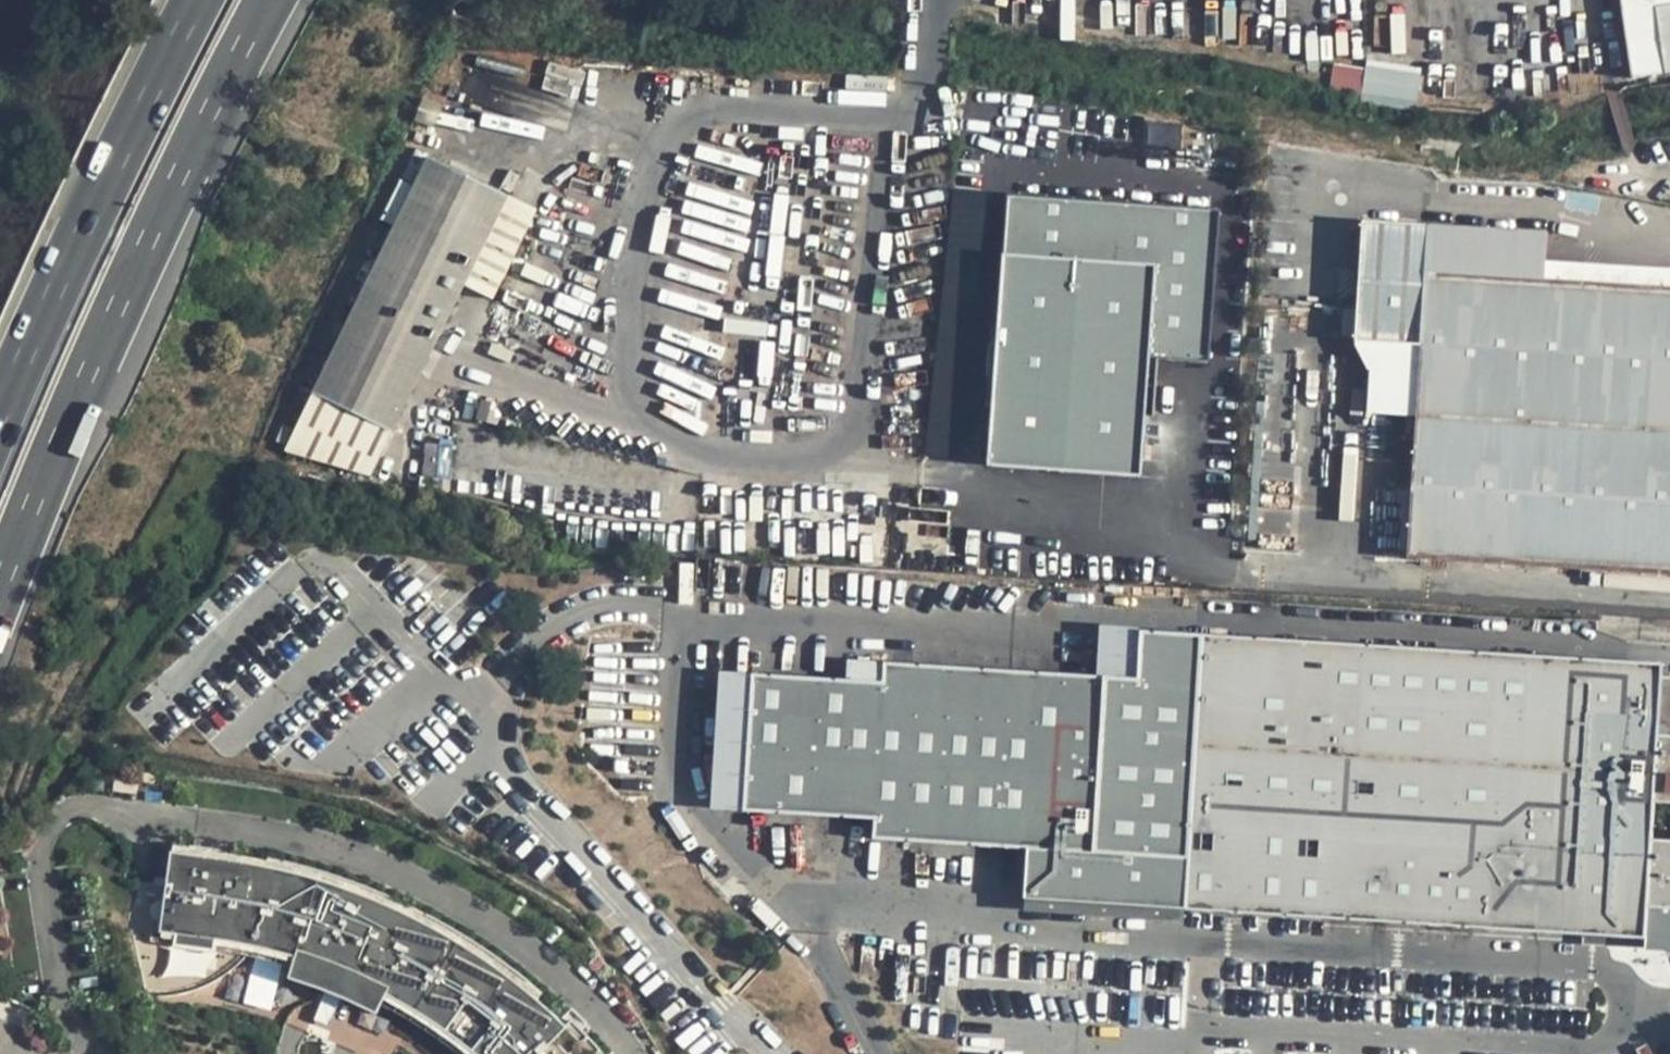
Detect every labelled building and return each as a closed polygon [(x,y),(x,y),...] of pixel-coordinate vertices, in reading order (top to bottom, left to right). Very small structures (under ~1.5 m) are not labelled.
[(1669,73),(1669,0),(1621,0),(1627,47),(1660,42),(1662,58),(1664,74),(1669,73)] [(1664,74),(1662,58),(1645,60),(1648,85),(1666,83),(1664,74)] [(1379,69),(1375,97),(1416,103),(1421,75),(1379,69)] [(420,154),(310,391),(392,429),(459,285),(493,301),(536,207),(420,154)] [(1544,230),(1359,220),(1352,338),(1364,372),(1362,430),(1383,431),(1384,413),(1413,415),(1421,271),(1542,278),(1543,258),(1544,230)] [(1543,258),(1542,278),(1669,285),(1669,267),(1543,258)] [(1405,553),(1669,568),(1669,285),(1542,278),(1421,271),(1413,415),(1405,553)] [(310,391),(283,450),(367,476),(392,429),(310,391)] [(1191,911),(1207,628),(1096,622),(1093,674),(846,660),(845,680),(719,673),(711,806),(873,815),(871,840),(1021,848),(1018,901),(1191,911)] [(1191,911),(1643,937),(1643,948),(1669,949),(1669,738),(1667,738),(1669,693),(1669,669),(1207,628),(1191,911)] [(566,1024),(452,935),(327,879),(170,848),(167,885),(164,933),(296,962),(291,979),(329,993),(380,1013),(387,994),(459,1046),(468,1053),(589,1053),(566,1024)] [(243,1003),(271,1010),(282,965),(255,958),(243,1003)] [(1632,1053),(1646,1053),(1642,1046),(1631,1052),(1632,1053)]
